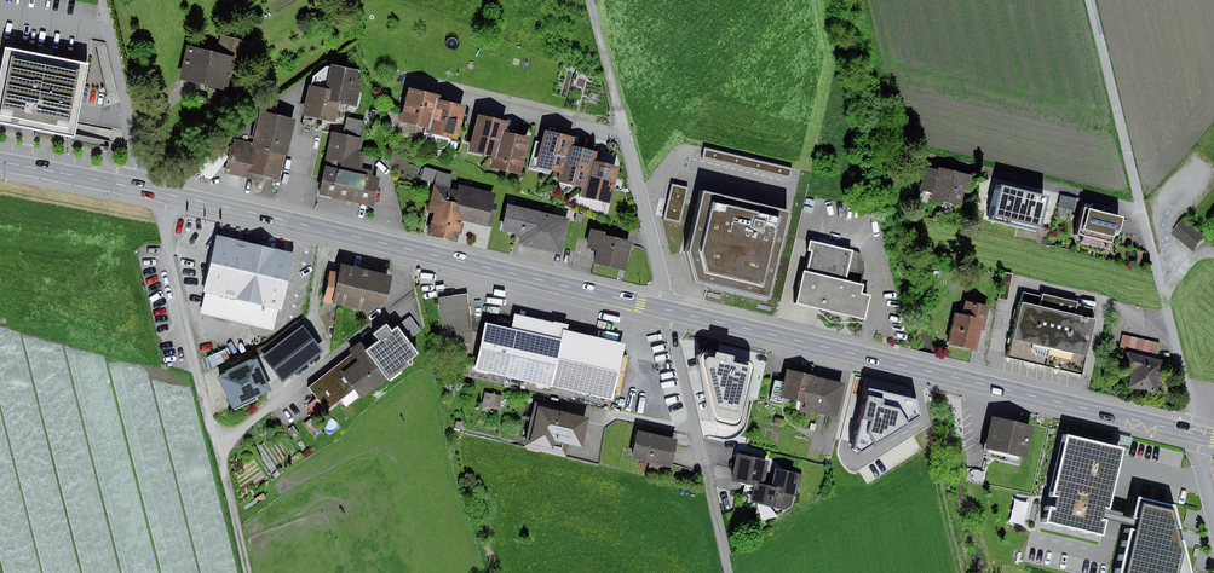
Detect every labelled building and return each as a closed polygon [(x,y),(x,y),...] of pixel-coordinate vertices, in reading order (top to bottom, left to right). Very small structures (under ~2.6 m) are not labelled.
[(252,61),(256,44),(222,35),(220,44),(214,42),(212,51),(188,46),(180,80),(228,91),(237,58),(252,61)] [(7,47),(0,82),(0,124),(76,139),(91,63),(7,47)] [(330,87),(328,98),(342,101),(360,105),(365,80),(360,79),(362,69),(335,63),(330,87)] [(589,73),(577,69),(575,74),(587,78),(589,73)] [(330,87),(311,83),(304,114),(337,122),(342,101),(328,98),(330,87)] [(401,122),(427,128),(431,129),(439,99),(441,99),(442,95),(410,87),(401,122)] [(236,100),(224,95),(220,104),(232,109),(236,100)] [(441,99),(439,99),(431,129),(427,128),(426,133),(459,141),(467,106),(441,99)] [(262,109),(254,143),(286,150),(291,151),(299,118),(262,109)] [(505,131),(507,132),(510,121),(479,113),(470,151),(494,157),(498,158),(505,131)] [(365,121),(347,117),(344,133),(332,131),(324,166),(352,172),(346,200),(375,206),(381,179),(372,177),(376,158),(365,156),(366,153),(361,152),(364,138),(361,138),(365,121)] [(572,145),(575,146),(577,137),(546,130),(537,167),(562,173),(564,174),(572,145)] [(507,132),(505,131),(498,158),(494,157),(491,167),(522,175),(531,138),(507,132)] [(254,143),(233,138),(225,174),(264,183),(266,176),(280,180),(286,150),(254,143)] [(599,152),(575,146),(572,145),(564,174),(562,173),(560,181),(583,187),(587,188),(594,160),(597,161),(599,152)] [(793,169),(705,147),(702,157),(790,179),(793,169)] [(621,166),(597,161),(594,160),(587,188),(583,187),(581,197),(612,204),(621,166)] [(346,200),(352,172),(324,166),(318,193),(346,200)] [(455,175),(425,167),(422,180),(436,183),(429,210),(434,212),(428,235),(457,242),(463,221),(457,219),(461,202),(455,200),(458,190),(451,188),(455,175)] [(976,175),(941,167),(940,169),(930,167),(924,190),(935,193),(934,199),(964,206),(968,189),(972,190),(976,175)] [(459,182),(458,190),(455,200),(461,202),(457,219),(463,221),(491,227),(496,203),(494,202),(497,191),(459,182)] [(671,183),(663,219),(681,223),(689,187),(671,183)] [(1035,231),(1043,196),(994,185),(986,220),(1035,231)] [(771,303),(793,210),(701,188),(685,252),(695,285),(771,303)] [(1081,197),(1065,193),(1062,205),(1078,209),(1081,197)] [(1111,248),(1115,233),(1118,234),(1123,216),(1107,212),(1109,205),(1098,203),(1096,210),(1087,207),(1083,224),(1080,224),(1078,235),(1088,237),(1087,242),(1111,248)] [(571,219),(508,204),(502,231),(521,235),(519,245),(562,255),(571,219)] [(1184,218),(1171,233),(1193,251),(1206,236),(1184,218)] [(606,232),(592,229),(587,248),(597,250),(594,264),(622,270),(626,272),(633,241),(605,235),(606,232)] [(864,250),(813,239),(811,248),(815,249),(810,271),(807,270),(800,303),(868,317),(873,294),(866,293),(868,283),(864,282),(867,268),(864,250)] [(288,257),(217,240),(205,292),(278,309),(288,257)] [(368,311),(386,302),(392,276),(342,263),(339,273),(333,272),(326,301),(368,311)] [(1012,274),(1002,272),(997,299),(1007,301),(1012,274)] [(1015,302),(1003,358),(1005,358),(1033,365),(1074,374),(1076,375),(1091,309),(1074,305),(1074,302),(1039,294),(1038,296),(1021,292),(1019,303),(1015,302)] [(464,332),(458,295),(441,297),(446,335),(464,332)] [(986,306),(962,300),(958,314),(951,312),(943,345),(972,351),(977,329),(980,330),(986,306)] [(470,370),(604,398),(616,342),(560,330),(514,321),(511,333),(479,326),(470,370)] [(382,340),(369,350),(390,377),(392,380),(412,365),(410,362),(421,353),(401,326),(395,330),(389,323),(377,333),(382,340)] [(256,359),(217,377),(232,409),(271,391),(269,385),(278,378),(282,384),(324,352),(303,324),(261,356),(256,359)] [(1158,343),(1121,335),(1117,351),(1123,352),(1118,374),(1127,376),(1124,387),(1153,394),(1161,361),(1154,359),(1158,343)] [(390,377),(369,350),(363,342),(352,350),(355,353),(360,360),(344,372),(356,388),(364,397),(390,377)] [(360,360),(355,353),(312,385),(329,408),(356,388),(344,372),(360,360)] [(805,406),(838,414),(845,382),(787,368),(782,389),(808,395),(805,406)] [(849,446),(854,454),(922,414),(915,396),(860,385),(849,446)] [(501,408),(503,393),(485,391),(483,406),(501,408)] [(553,440),(581,447),(589,418),(537,405),(528,442),(551,448),(553,440)] [(1030,450),(1037,423),(996,414),(990,441),(1030,450)] [(1127,442),(1070,430),(1050,518),(1107,531),(1127,442)] [(1118,430),(1116,438),(1129,441),(1131,432),(1118,430)] [(645,471),(660,474),(668,440),(630,431),(624,456),(647,461),(645,471)] [(772,461),(741,454),(735,481),(759,486),(767,488),(768,484),(772,461)] [(767,488),(759,486),(755,502),(795,511),(802,479),(797,479),(799,472),(780,468),(775,486),(768,484),(767,488)] [(1175,504),(1139,497),(1121,572),(1192,572),(1175,504)]
